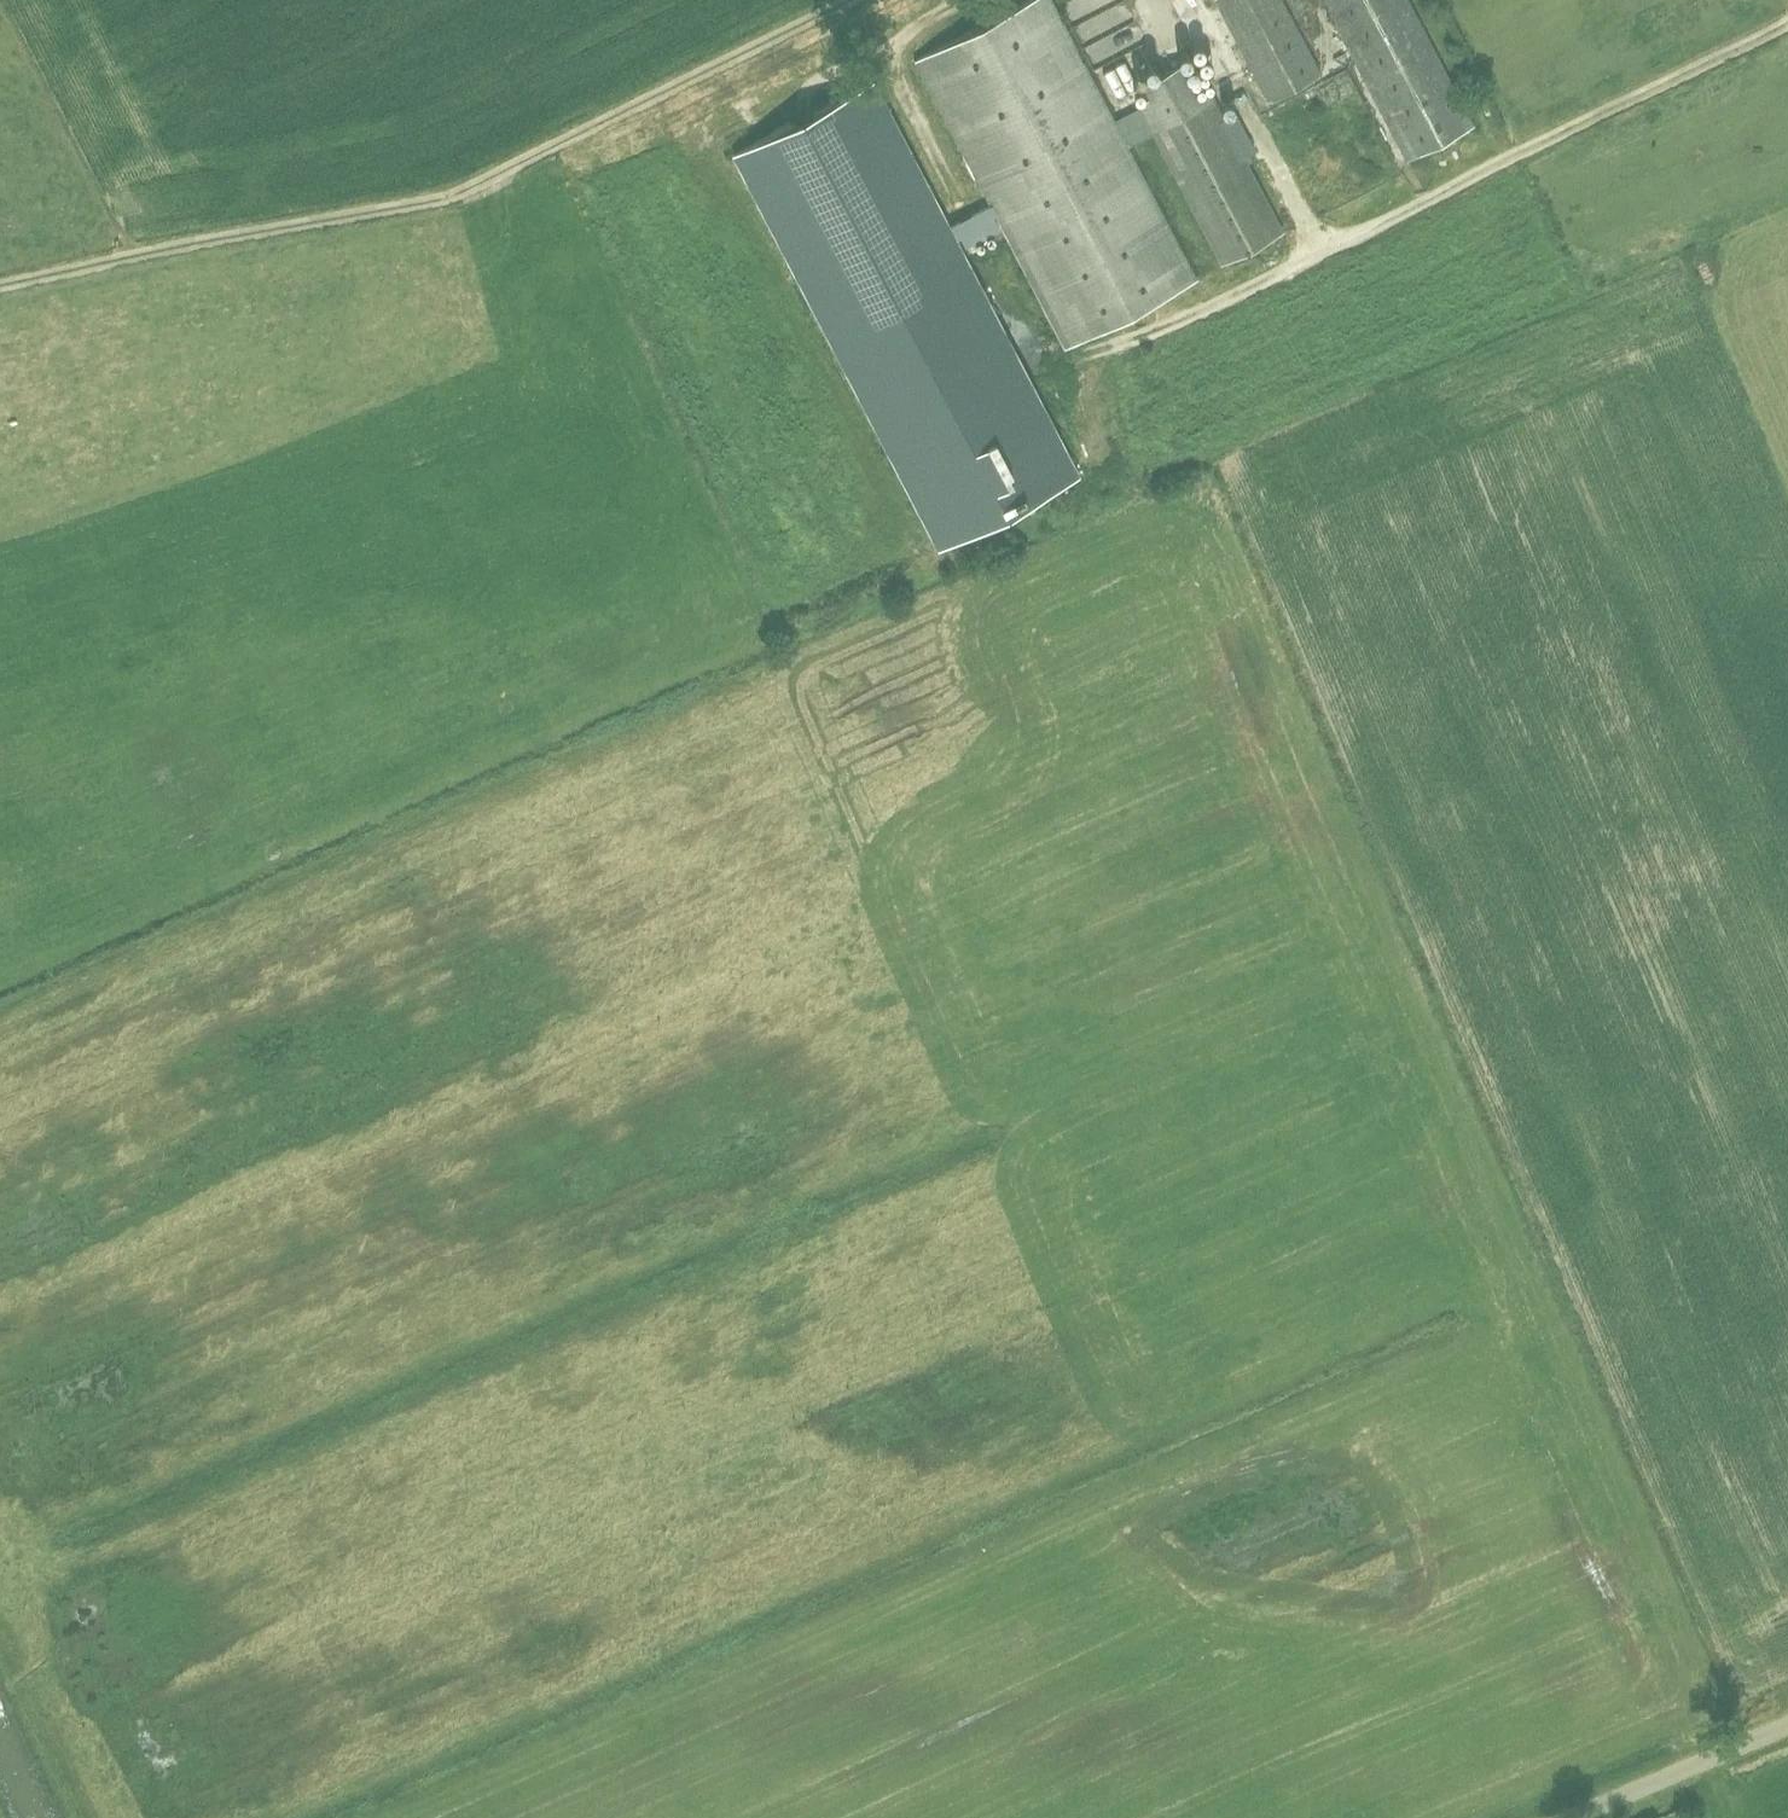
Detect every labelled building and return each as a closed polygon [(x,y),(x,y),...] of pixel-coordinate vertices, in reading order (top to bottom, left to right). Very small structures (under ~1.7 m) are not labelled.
[(1068,346),(1197,279),(1128,145),(1153,132),(1222,264),(1283,232),(1210,91),(1197,98),(1180,64),(1144,83),(1151,96),(1138,103),(1149,123),(1123,136),(1052,0),(1030,0),(918,58),(1068,346)] [(1322,73),(1283,0),(1217,0),(1270,101),(1322,73)] [(1341,30),(1410,160),(1475,125),(1409,0),(1326,0),(1341,30)] [(1143,77),(1131,54),(1123,58),(1116,45),(1104,51),(1123,87),(1143,77)] [(1078,470),(875,80),(733,153),(937,543),(1078,470)]
